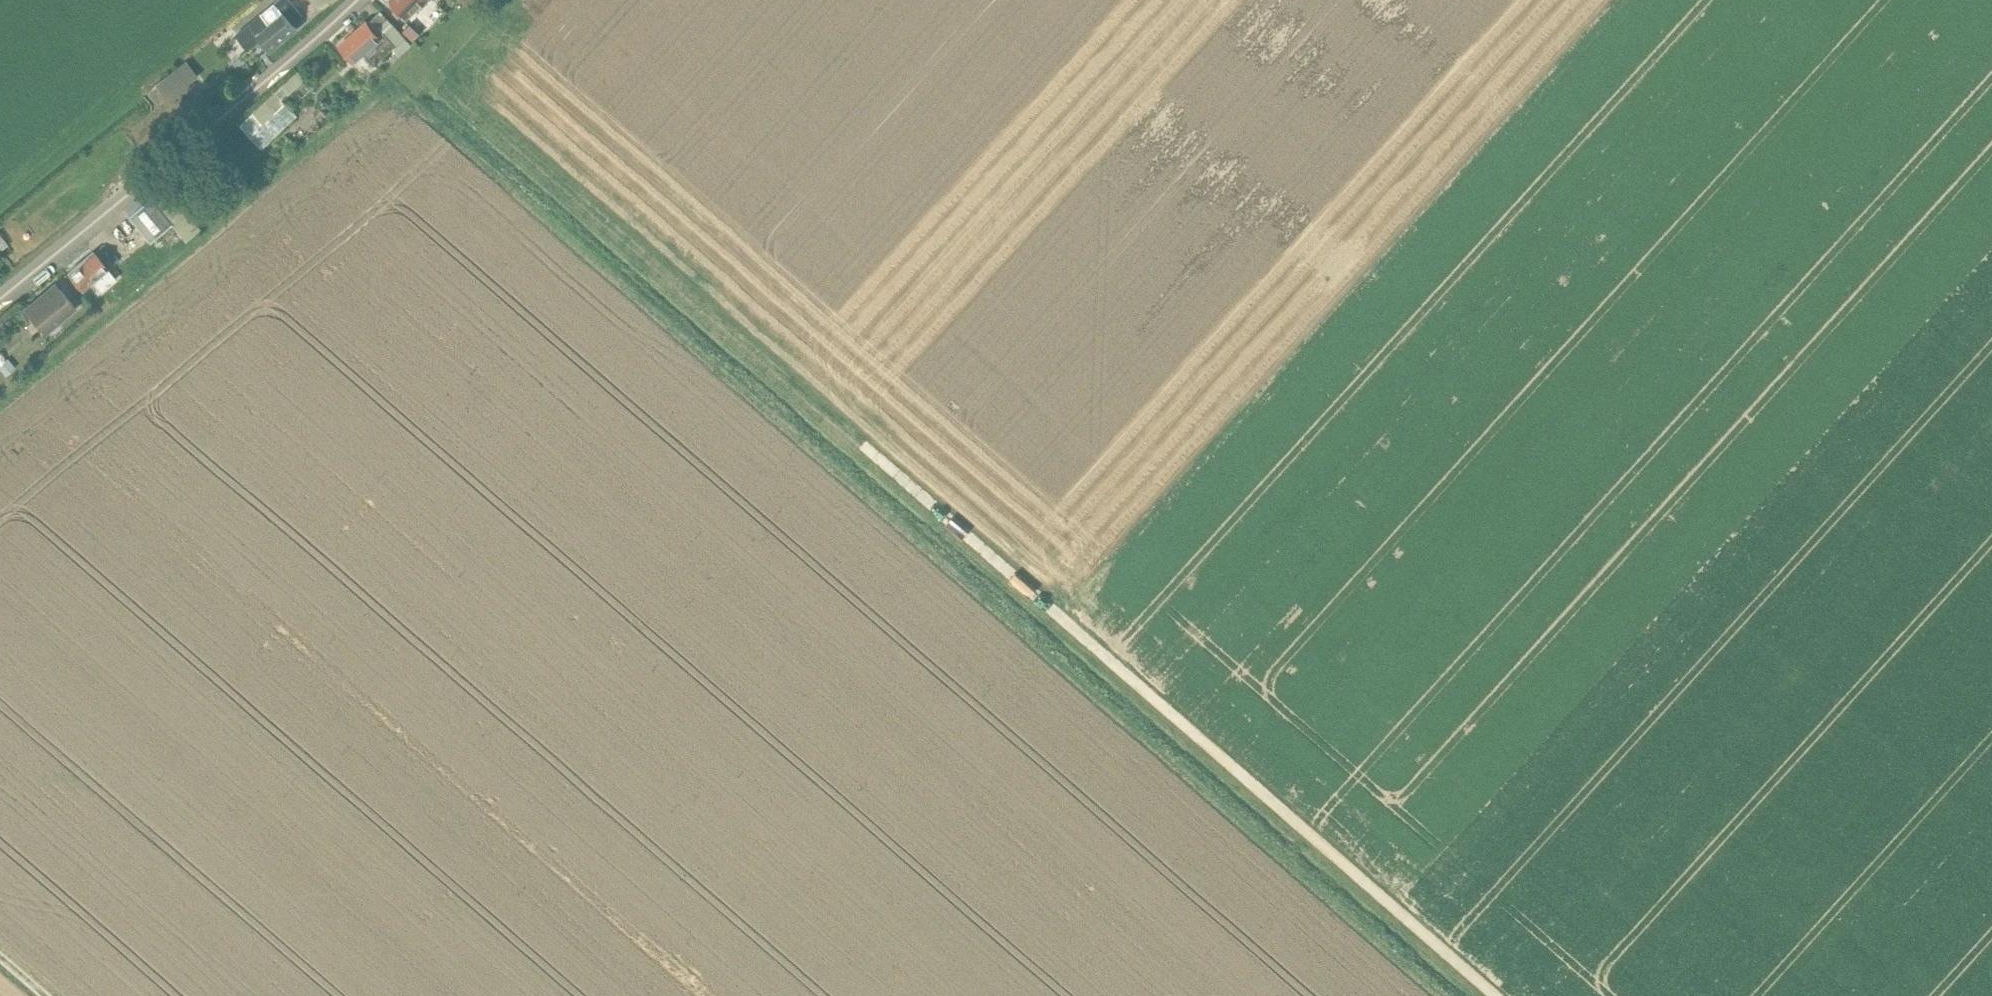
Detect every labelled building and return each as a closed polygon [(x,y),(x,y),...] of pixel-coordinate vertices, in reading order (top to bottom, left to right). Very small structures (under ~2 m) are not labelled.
[(290,0),(277,0),(275,2),(276,2),(237,34),(249,49),(262,39),(270,50),(296,29),(292,23),(302,15),(293,4),(290,0)] [(397,5),(393,9),(399,14),(403,10),(407,15),(421,0),(392,0),(397,5)] [(410,44),(380,11),(367,23),(366,22),(340,45),(353,60),(362,52),(374,65),(392,48),(399,54),(410,44)] [(410,23),(402,30),(413,40),(420,33),(410,23)] [(170,103),(190,87),(187,83),(197,76),(185,60),(155,84),(170,103)] [(241,124),(262,147),(295,115),(289,107),(311,87),(297,72),(241,124)] [(199,229),(164,188),(151,199),(130,216),(150,239),(170,222),(185,241),(199,229)] [(99,292),(114,280),(93,253),(67,273),(80,289),(91,281),(99,292)] [(42,332),(73,307),(54,284),(23,309),(42,332)] [(0,363),(0,369),(5,375),(15,367),(7,357),(0,363)]
